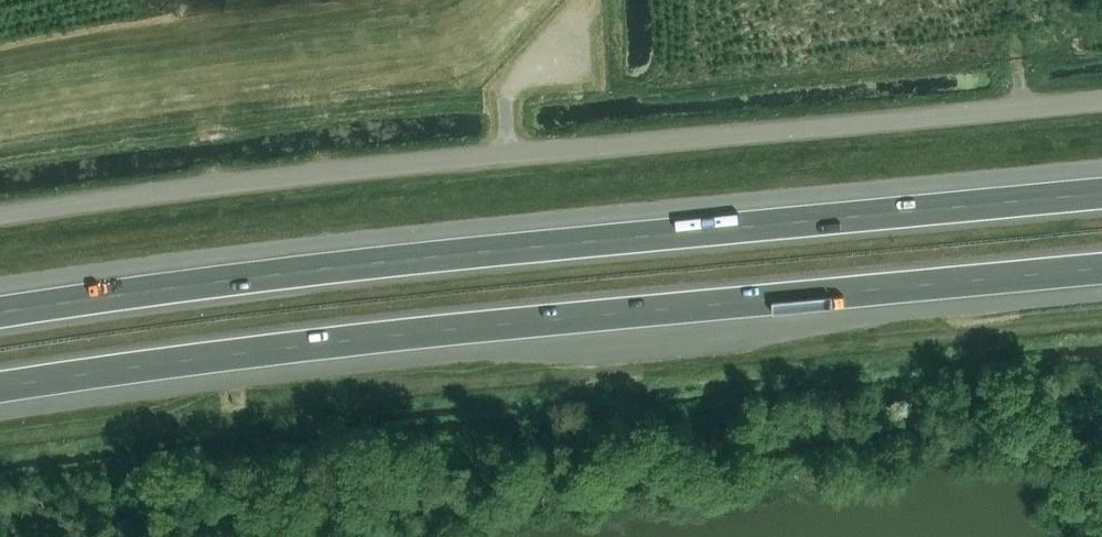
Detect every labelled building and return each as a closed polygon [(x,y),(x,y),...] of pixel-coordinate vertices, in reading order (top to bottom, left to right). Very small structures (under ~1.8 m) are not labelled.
[(551,82),(575,78),(573,68),(549,72),(551,82)]
